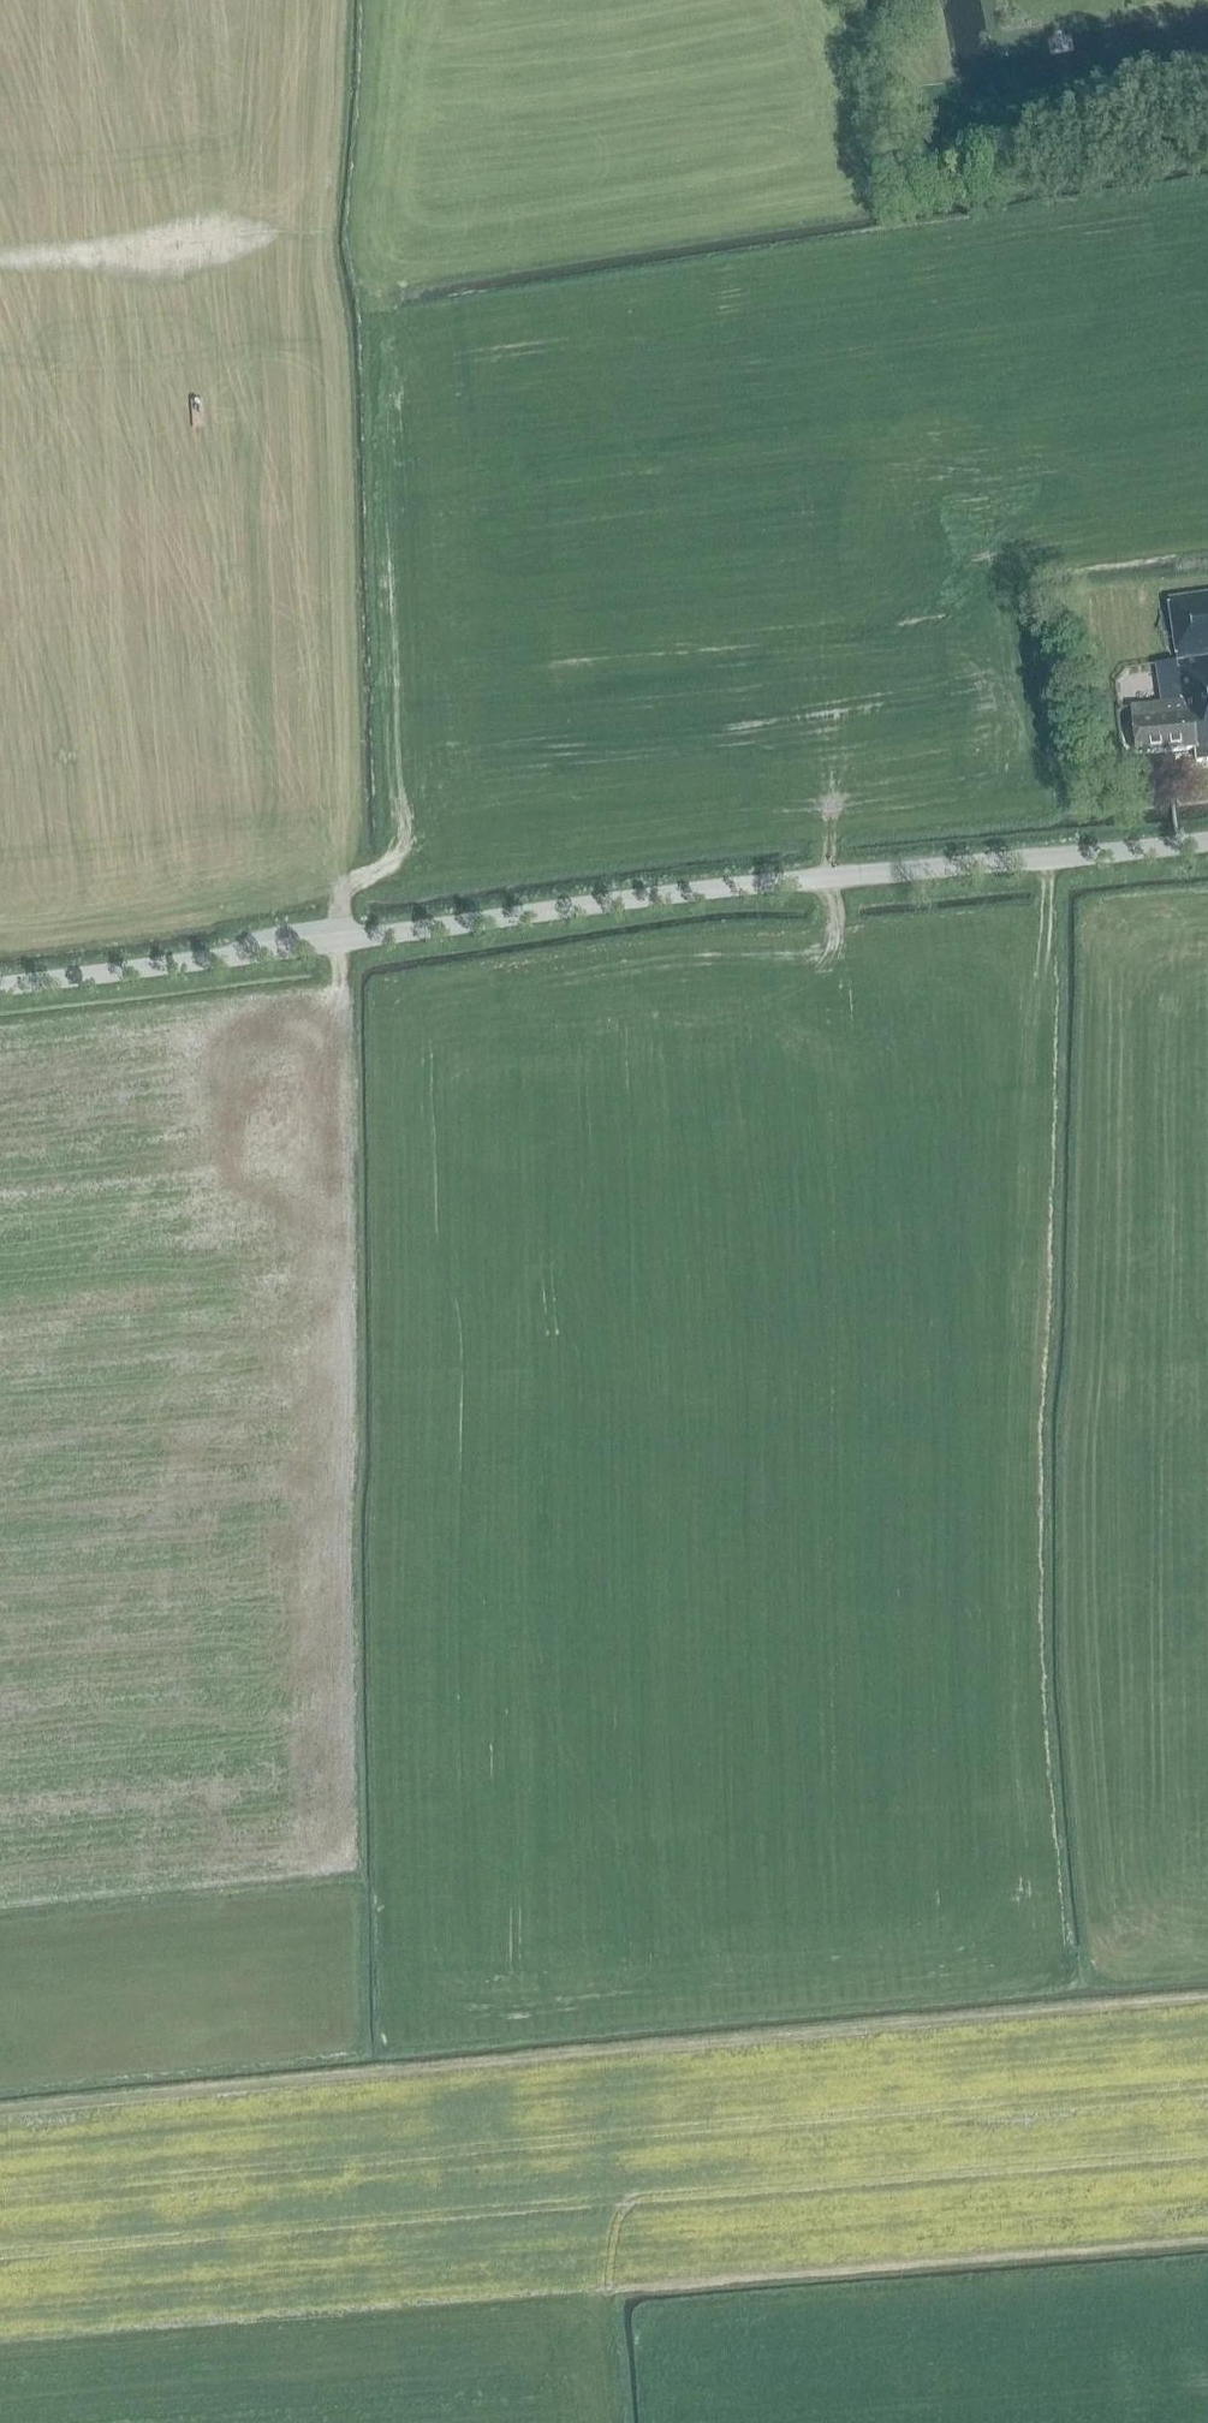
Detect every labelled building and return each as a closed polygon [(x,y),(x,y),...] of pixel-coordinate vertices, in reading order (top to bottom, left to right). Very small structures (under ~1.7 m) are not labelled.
[(1167,601),(1176,662),(1154,665),(1161,708),(1162,720),(1130,725),(1135,759),(1193,751),(1195,764),(1207,762),(1207,595),(1167,601)]
